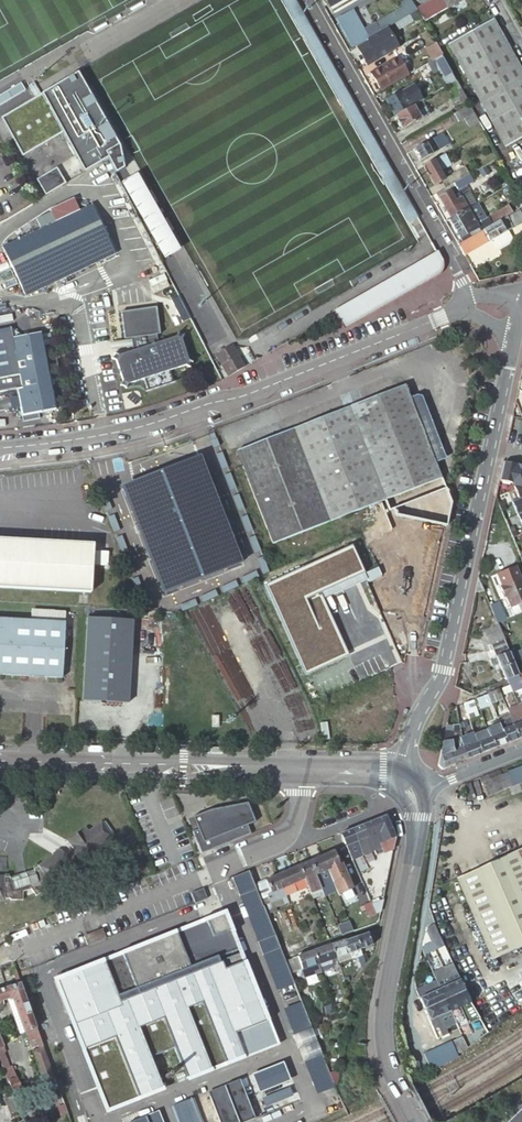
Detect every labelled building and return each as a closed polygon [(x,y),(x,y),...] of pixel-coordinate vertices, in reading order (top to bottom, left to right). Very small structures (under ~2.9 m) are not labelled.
[(296,0),(283,0),(409,222),(419,217),(296,0)] [(330,8),(344,0),(325,0),(330,8)] [(417,12),(410,0),(407,0),(400,4),(403,9),(408,18),(416,13),(417,12)] [(463,0),(432,0),(424,4),(432,18),(448,9),(463,0)] [(408,18),(403,9),(384,20),(389,28),(396,25),(408,18)] [(352,48),(368,39),(353,12),(337,21),(352,48)] [(422,23),(416,13),(408,18),(396,25),(402,36),(422,23)] [(376,24),(381,33),(382,33),(384,31),(387,30),(389,28),(384,20),(384,19),(376,24)] [(514,57),(493,19),(448,45),(504,146),(521,136),(521,123),(519,118),(521,117),(521,100),(521,99),(521,98),(521,72),(514,57)] [(369,44),(356,51),(365,66),(378,58),(379,60),(398,49),(387,30),(384,31),(382,33),(381,33),(367,41),(369,44)] [(447,64),(442,56),(433,61),(427,64),(433,73),(438,70),(447,65),(447,64)] [(370,74),(380,92),(408,76),(397,58),(370,74)] [(456,81),(447,65),(438,70),(447,86),(448,86),(456,81)] [(83,80),(79,73),(30,101),(2,117),(24,155),(64,132),(86,170),(109,157),(117,171),(124,167),(120,145),(83,80)] [(31,91),(25,80),(0,94),(0,108),(31,91)] [(453,108),(467,100),(456,81),(448,86),(454,97),(449,100),(453,108)] [(413,85),(385,101),(395,117),(410,108),(422,101),(413,85)] [(410,108),(395,117),(402,131),(430,115),(422,101),(410,108)] [(478,123),(469,106),(454,115),(458,122),(464,119),(469,128),(478,123)] [(433,139),(439,150),(447,146),(441,134),(433,139)] [(420,162),(439,150),(433,139),(413,150),(420,162)] [(445,158),(444,155),(423,167),(434,186),(443,181),(436,167),(444,161),(443,159),(445,158)] [(47,193),(66,181),(58,167),(39,179),(47,193)] [(140,172),(122,181),(165,258),(183,248),(140,172)] [(473,182),(469,175),(464,178),(468,185),(473,182)] [(468,185),(464,178),(453,184),(457,191),(458,191),(468,185)] [(453,184),(436,194),(439,199),(450,193),(456,203),(461,200),(460,198),(462,197),(458,191),(457,191),(453,184)] [(515,191),(512,185),(501,191),(503,194),(506,192),(507,195),(515,191)] [(462,199),(461,200),(456,203),(450,193),(439,199),(450,220),(464,212),(468,210),(462,199)] [(469,193),(462,197),(460,198),(461,200),(462,199),(468,210),(475,205),(476,205),(469,193)] [(484,221),(475,205),(468,210),(464,212),(473,227),(484,221)] [(2,250),(27,299),(115,255),(90,207),(58,222),(53,213),(36,222),(40,231),(2,250)] [(506,218),(509,216),(504,208),(485,220),(487,224),(483,227),(485,230),(506,218)] [(458,245),(464,256),(494,239),(505,232),(521,223),(521,219),(518,211),(506,218),(485,230),(458,245)] [(450,220),(449,221),(449,222),(459,240),(475,231),(473,227),(464,212),(450,220)] [(449,222),(446,224),(456,241),(459,240),(449,222)] [(509,239),(505,232),(494,239),(498,245),(509,239)] [(339,317),(345,327),(430,279),(440,273),(442,271),(443,268),(443,264),(443,261),(442,258),(438,251),(335,310),(337,313),(339,317)] [(158,258),(145,265),(156,286),(170,278),(158,258)] [(0,333),(0,396),(19,392),(24,419),(57,412),(42,336),(25,339),(13,330),(0,333)] [(177,341),(179,337),(174,335),(172,338),(158,343),(131,352),(115,357),(112,356),(110,361),(114,363),(115,368),(120,383),(119,387),(124,389),(126,385),(141,379),(146,391),(171,383),(167,371),(182,366),(186,367),(188,362),(185,361),(177,341)] [(229,376),(247,365),(235,344),(234,343),(216,354),(229,376)] [(406,385),(238,450),(274,543),(442,478),(436,462),(411,397),(406,385)] [(242,561),(203,464),(130,493),(164,588),(242,561)] [(505,521),(512,538),(521,533),(521,514),(505,521)] [(417,525),(292,575),(320,644),(343,635),(329,599),(368,583),(375,600),(392,593),(377,555),(422,538),(417,525)] [(512,538),(521,563),(521,533),(512,538)] [(0,538),(0,586),(92,591),(94,543),(0,538)] [(485,591),(480,577),(477,592),(485,591)] [(521,604),(521,580),(521,579),(502,587),(507,598),(508,597),(513,608),(521,604)] [(33,608),(32,619),(65,621),(66,610),(33,608)] [(134,613),(83,612),(80,698),(130,699),(134,613)] [(64,677),(67,621),(65,621),(32,619),(0,617),(0,674),(64,677)] [(518,676),(513,662),(498,626),(485,632),(497,658),(499,665),(502,672),(505,677),(506,681),(507,680),(518,676)] [(499,665),(497,658),(490,661),(493,668),(499,665)] [(518,676),(507,680),(513,694),(521,690),(521,684),(520,679),(518,676)] [(503,700),(499,689),(488,694),(488,696),(492,705),(503,700)] [(492,705),(488,696),(477,700),(480,710),(492,705)] [(477,700),(463,704),(464,706),(469,719),(482,714),(480,710),(477,700)] [(464,706),(456,709),(458,715),(460,726),(470,723),(469,719),(464,706)] [(517,713),(520,711),(518,707),(508,711),(509,714),(511,719),(518,716),(517,713)] [(521,738),(521,716),(520,711),(517,713),(518,716),(511,719),(518,739),(521,738)] [(480,721),(484,720),(482,714),(469,719),(470,723),(479,719),(480,721)] [(508,743),(518,739),(511,719),(509,714),(506,715),(508,720),(500,723),(508,743)] [(456,722),(447,724),(438,766),(442,770),(455,765),(450,752),(454,750),(452,740),(458,739),(457,730),(455,731),(454,727),(457,726),(456,722)] [(495,748),(508,743),(500,723),(487,729),(488,731),(495,748)] [(481,754),(495,748),(488,731),(475,736),(477,744),(478,746),(481,754)] [(468,759),(481,754),(478,746),(477,744),(475,736),(474,734),(462,739),(463,744),(463,746),(468,759)] [(455,765),(468,759),(463,746),(460,748),(458,739),(452,740),(454,750),(450,752),(455,765)] [(484,779),(487,787),(484,788),(487,797),(521,784),(521,768),(507,773),(508,774),(501,777),(499,772),(484,779)] [(191,833),(200,855),(250,835),(246,826),(254,823),(246,804),(238,806),(239,808),(211,818),(208,811),(191,818),(197,830),(191,833)] [(238,806),(208,811),(211,818),(239,808),(238,806)] [(394,840),(395,839),(385,817),(362,826),(367,838),(373,853),(375,857),(383,853),(379,844),(388,841),(388,842),(394,840)] [(104,822),(101,824),(110,837),(113,835),(104,822)] [(101,824),(88,833),(85,829),(65,843),(72,852),(64,857),(60,852),(56,852),(52,854),(51,858),(37,868),(37,870),(4,880),(4,878),(0,878),(0,902),(3,902),(3,900),(9,900),(9,902),(22,901),(22,893),(30,891),(35,897),(45,890),(44,889),(49,886),(50,887),(73,871),(75,874),(103,853),(98,846),(110,837),(101,824)] [(367,838),(362,826),(351,830),(356,842),(367,838)] [(356,842),(351,830),(339,835),(348,857),(360,852),(356,842)] [(373,853),(367,838),(356,842),(360,852),(362,861),(368,860),(366,856),(373,853)] [(333,852),(320,858),(326,871),(336,867),(339,865),(333,852)] [(360,852),(348,857),(351,861),(357,859),(358,862),(362,861),(360,852)] [(454,885),(491,966),(521,952),(521,856),(454,885)] [(320,858),(309,863),(314,874),(314,876),(326,871),(320,858)] [(309,863),(298,868),(303,879),(314,874),(309,863)] [(346,874),(342,864),(339,865),(336,867),(337,870),(334,872),(336,879),(330,881),(332,885),(337,897),(352,890),(346,874)] [(336,867),(326,871),(330,881),(336,879),(334,872),(337,870),(336,867)] [(298,868),(287,872),(292,884),(303,879),(298,868)] [(326,871),(314,876),(321,890),(332,885),(330,881),(326,871)] [(248,872),(232,878),(276,989),(293,983),(290,974),(285,962),(283,957),(276,940),(268,920),(265,914),(263,908),(260,901),(254,887),(248,872)] [(287,872),(276,877),(281,889),(292,884),(287,872)] [(373,875),(375,881),(381,879),(378,873),(373,875)] [(307,888),(312,900),(323,895),(321,890),(314,876),(314,874),(303,879),(307,888)] [(276,877),(254,887),(260,901),(266,899),(269,904),(285,898),(281,889),(276,877)] [(296,893),(307,888),(303,879),(292,884),(296,893)] [(281,889),(285,898),(296,893),(292,884),(281,889)] [(260,901),(263,908),(265,914),(275,910),(288,904),(285,898),(269,904),(266,899),(260,901)] [(382,901),(378,903),(377,900),(369,903),(375,915),(379,913),(382,901)] [(208,921),(225,915),(223,909),(206,916),(208,921)] [(275,910),(265,914),(268,920),(274,918),(273,915),(277,913),(275,910)] [(206,916),(57,975),(100,1097),(157,1074),(145,1043),(167,1034),(180,1065),(238,1042),(229,1019),(261,1006),(225,915),(208,921),(206,916)] [(349,924),(337,928),(339,932),(340,936),(352,932),(349,924)] [(327,929),(332,939),(337,937),(336,933),(339,932),(337,928),(336,925),(327,929)] [(101,930),(83,937),(87,947),(105,939),(101,930)] [(374,934),(373,931),(355,938),(360,951),(371,948),(368,939),(374,937),(374,934)] [(302,938),(306,948),(318,943),(316,938),(314,933),(302,938)] [(316,938),(318,943),(329,939),(327,933),(316,938)] [(276,940),(283,957),(306,948),(302,938),(300,934),(294,937),(296,943),(290,946),(289,944),(287,945),(283,937),(276,940)] [(360,951),(355,938),(344,942),(349,955),(360,951)] [(349,955),(344,942),(332,946),(336,959),(349,955)] [(314,952),(318,965),(336,959),(332,946),(314,952)] [(362,957),(360,951),(349,955),(351,960),(357,959),(362,957)] [(296,958),(301,971),(318,965),(314,952),(296,958)] [(351,960),(349,955),(336,959),(338,965),(351,960)] [(285,962),(290,974),(301,971),(296,958),(285,962)] [(336,959),(318,965),(318,966),(320,972),(338,966),(338,965),(336,959)] [(318,965),(301,971),(302,979),(320,973),(320,972),(318,966),(318,965)] [(453,966),(442,971),(446,979),(456,974),(453,966)] [(460,982),(456,974),(446,979),(450,986),(460,982)] [(446,979),(436,983),(440,991),(450,986),(446,979)] [(450,986),(455,998),(465,993),(460,982),(450,986)] [(43,1083),(54,1079),(19,983),(2,989),(6,999),(8,998),(9,1001),(22,1035),(25,1034),(43,1083)] [(416,992),(419,999),(430,995),(440,991),(436,983),(416,992)] [(455,998),(450,986),(440,991),(445,1002),(455,998)] [(430,995),(434,1006),(445,1002),(440,991),(430,995)] [(465,993),(455,998),(460,1009),(470,1005),(471,1005),(465,993)] [(419,999),(424,1011),(434,1006),(430,995),(419,999)] [(445,1002),(450,1014),(460,1009),(455,998),(445,1002)] [(284,1008),(317,1093),(335,1086),(301,1001),(284,1008)] [(434,1006),(439,1018),(450,1014),(445,1002),(434,1006)] [(336,1016),(342,1014),(339,1005),(332,1007),(336,1016)] [(429,1022),(439,1018),(434,1006),(424,1011),(429,1022)] [(253,1011),(260,1028),(268,1025),(262,1008),(253,1011)] [(331,1009),(325,1011),(327,1017),(333,1015),(331,1009)] [(455,1025),(450,1014),(439,1018),(445,1029),(455,1025)] [(445,1029),(439,1018),(429,1022),(433,1030),(437,1028),(442,1038),(448,1035),(445,1029)] [(323,1025),(316,1027),(319,1035),(325,1033),(323,1025)] [(426,1072),(470,1054),(463,1037),(419,1055),(426,1072)] [(290,1078),(283,1060),(252,1073),(259,1091),(290,1078)] [(3,1072),(12,1095),(20,1092),(11,1069),(3,1072)] [(225,1083),(231,1099),(215,1105),(221,1121),(240,1121),(255,1116),(240,1077),(225,1083)] [(209,1090),(215,1105),(231,1099),(225,1083),(209,1090)] [(173,1104),(181,1121),(202,1121),(192,1096),(173,1104)] [(129,1121),(165,1121),(160,1109),(129,1121)]
